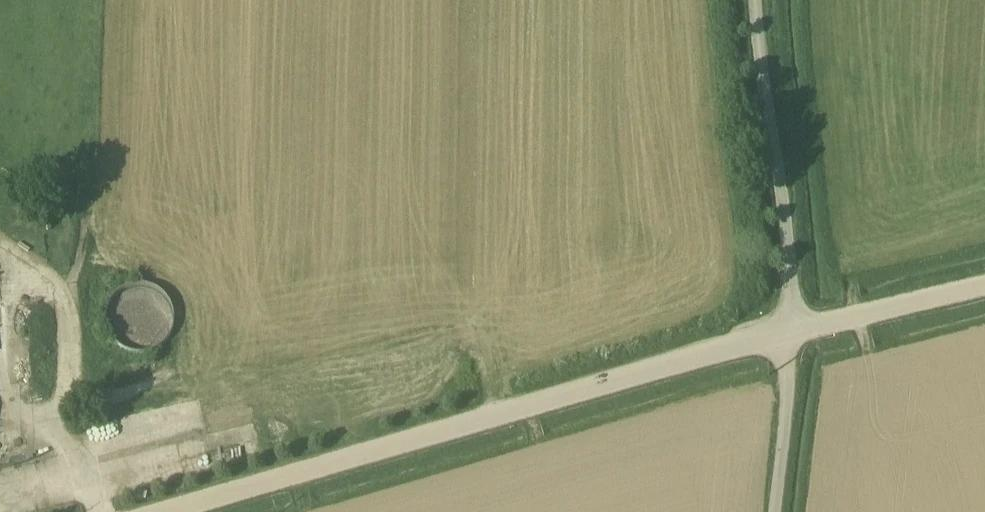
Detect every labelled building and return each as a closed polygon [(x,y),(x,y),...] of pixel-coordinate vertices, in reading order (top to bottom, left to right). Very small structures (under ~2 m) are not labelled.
[(103,312),(142,348),(176,313),(137,276),(103,312)]
